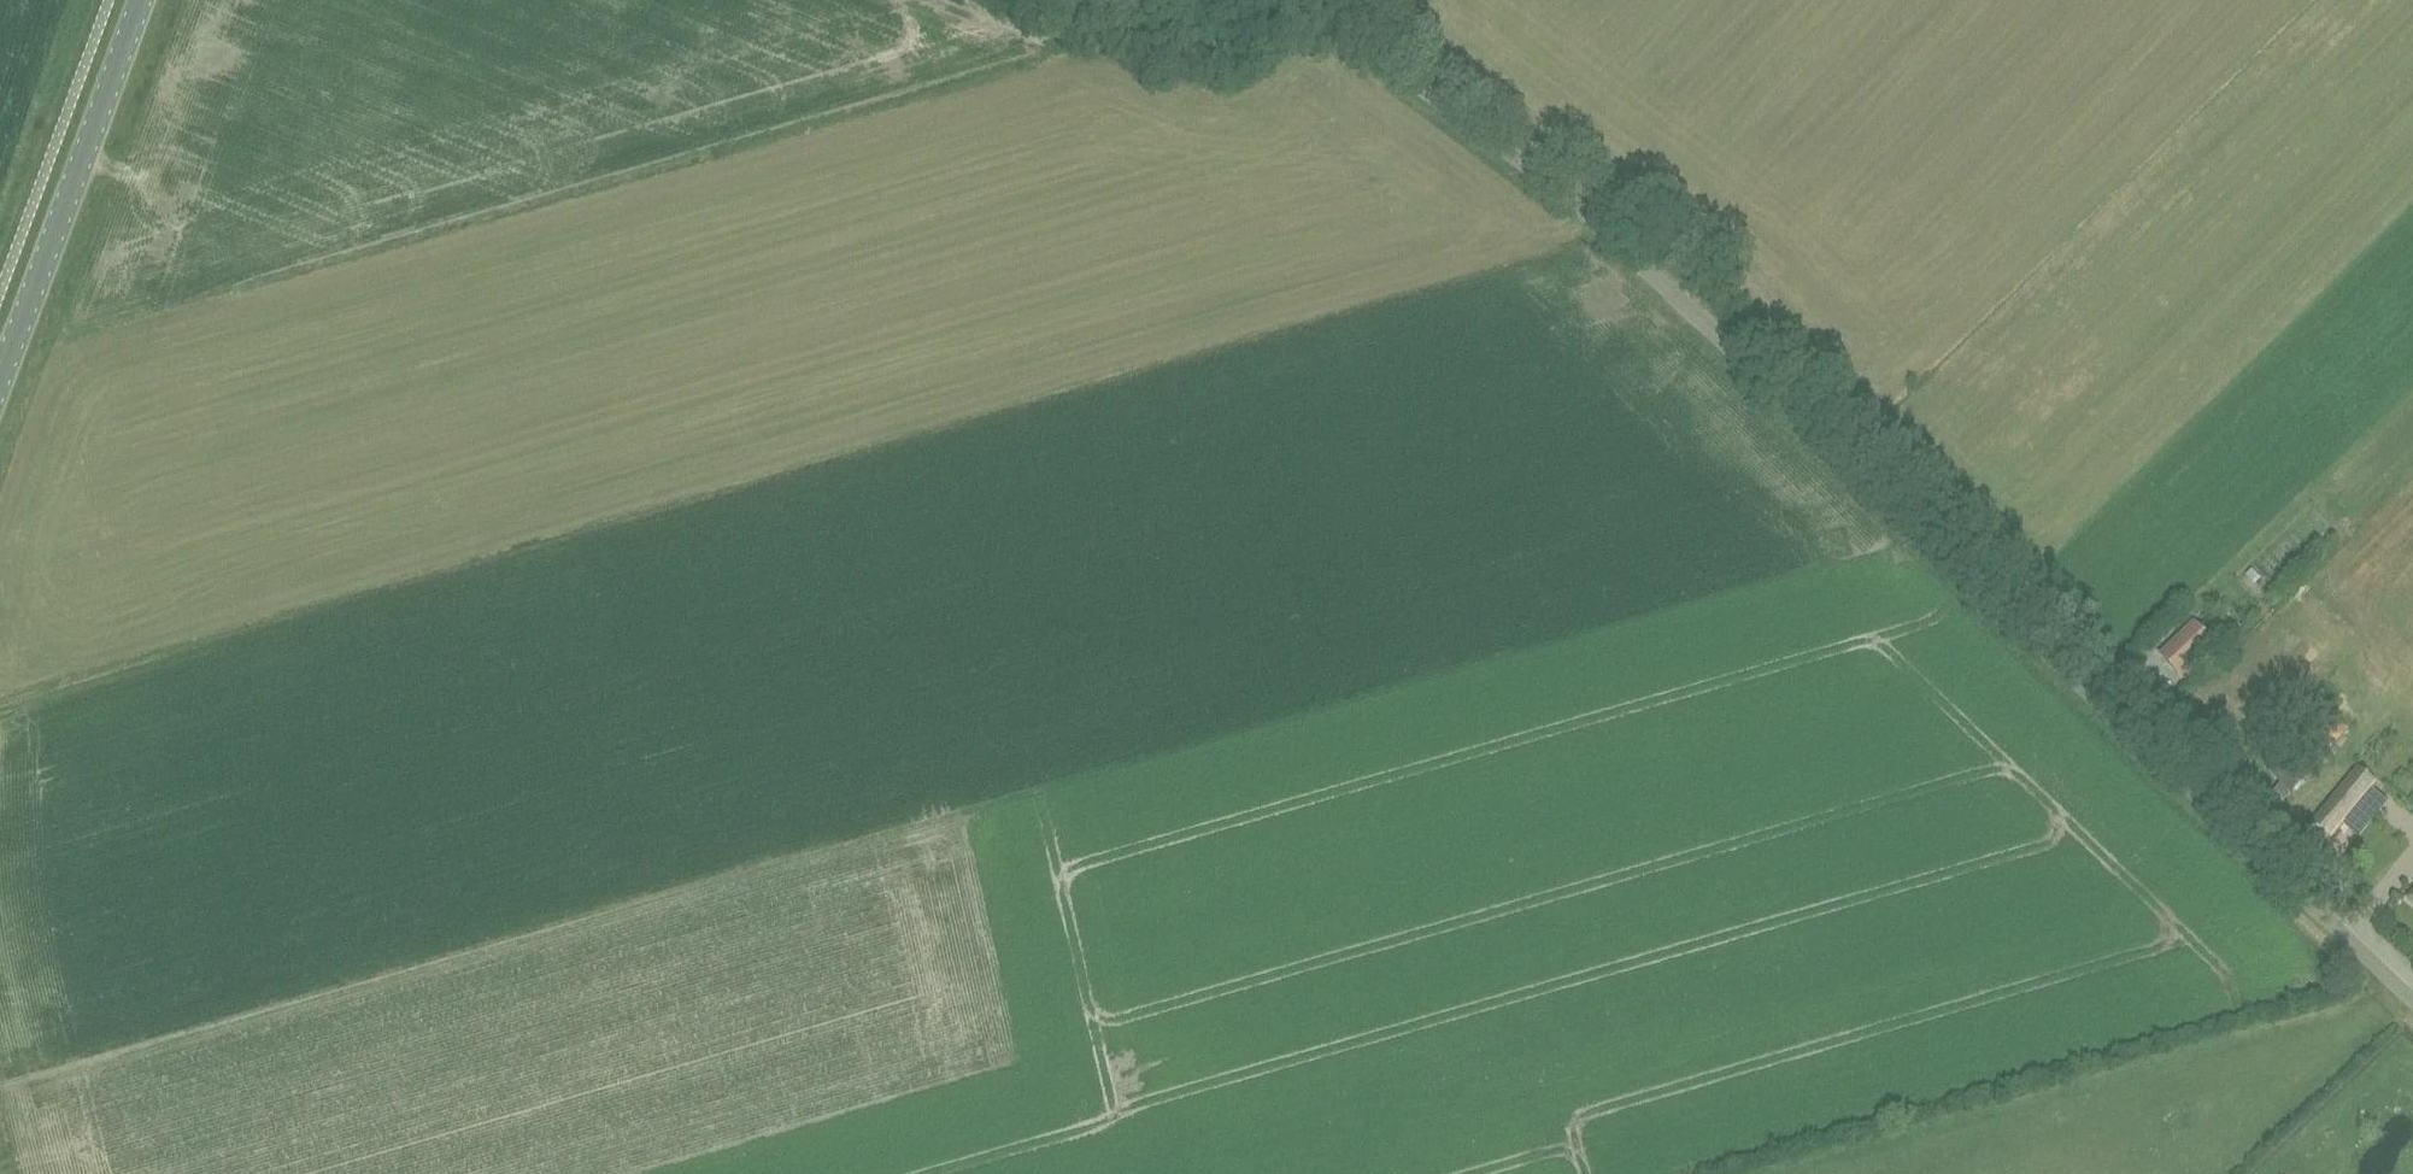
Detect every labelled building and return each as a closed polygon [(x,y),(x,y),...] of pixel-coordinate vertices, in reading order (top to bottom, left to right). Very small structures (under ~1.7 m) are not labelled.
[(2182,676),(2214,645),(2195,626),(2163,657),(2182,676)] [(2346,736),(2324,718),(2310,735),(2331,753),(2346,736)] [(2377,785),(2359,770),(2314,823),(2332,839),(2377,785)] [(20,1019),(8,1024),(17,1044),(29,1038),(20,1019)]
